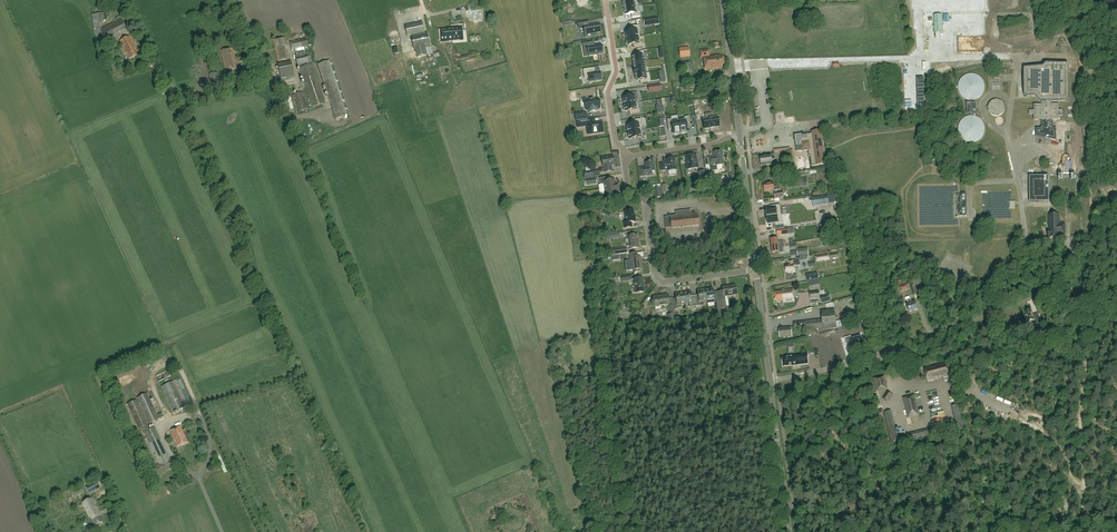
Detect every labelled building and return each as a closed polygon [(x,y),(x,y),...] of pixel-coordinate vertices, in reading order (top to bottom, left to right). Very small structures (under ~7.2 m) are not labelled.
[(485,5),(472,7),(473,18),(486,17),(485,5)] [(637,6),(624,8),(624,9),(623,9),(624,14),(625,14),(625,15),(631,14),(632,18),(640,17),(640,12),(638,12),(637,6)] [(106,20),(103,14),(100,16),(98,13),(92,16),(97,24),(106,20)] [(644,26),(658,24),(657,17),(650,18),(643,19),(644,26)] [(101,29),(95,33),(99,41),(104,39),(104,40),(126,28),(121,19),(101,29)] [(422,22),(418,22),(405,25),(407,36),(411,35),(414,49),(415,49),(417,57),(420,56),(427,55),(425,47),(431,46),(428,33),(424,33),(422,22)] [(587,34),(595,33),(601,32),(599,24),(589,25),(589,22),(577,24),(578,27),(584,27),(586,26),(587,34)] [(626,37),(627,38),(640,36),(639,30),(640,30),(639,25),(629,27),(630,31),(625,31),(626,33),(625,33),(625,38),(626,37)] [(451,28),(452,41),(463,40),(462,27),(451,28)] [(452,41),(451,28),(440,29),(441,42),(452,41)] [(139,54),(130,36),(120,41),(129,59),(139,54)] [(641,43),(640,36),(627,38),(627,39),(626,40),(626,44),(627,44),(628,46),(634,45),(634,49),(643,47),(642,43),(641,43)] [(287,46),(285,38),(273,40),(278,61),(288,59),(285,46),(287,46)] [(307,38),(291,42),(292,50),(308,46),(307,38)] [(588,55),(597,54),(603,53),(602,45),(595,46),(594,42),(582,44),(583,48),(584,57),(589,56),(588,55)] [(110,45),(106,47),(110,56),(114,54),(110,45)] [(689,47),(679,48),(680,58),(690,56),(689,47)] [(225,70),(237,68),(233,48),(221,51),(225,70)] [(724,65),(723,58),(721,58),(720,55),(710,56),(709,48),(700,50),(701,58),(703,57),(705,71),(713,70),(713,69),(716,69),(722,68),(722,65),(724,65)] [(633,63),(644,61),(642,52),(636,53),(636,56),(632,57),(633,63)] [(304,57),(297,58),(298,65),(312,62),(310,55),(304,57)] [(318,64),(336,119),(348,115),(330,60),(318,64)] [(682,62),(684,73),(691,72),(690,61),(682,62)] [(299,67),(300,70),(312,107),(325,103),(312,63),(299,67)] [(1040,102),(1041,102),(1052,102),(1053,102),(1069,100),(1069,82),(1068,64),(1046,64),(1043,67),(1024,68),(1024,82),(1024,96),(1036,96),(1040,102)] [(583,70),(584,78),(587,77),(587,79),(589,78),(589,82),(602,80),(601,77),(602,77),(602,73),(600,73),(600,72),(595,73),(594,73),(593,68),(595,68),(583,70)] [(240,74),(243,83),(256,79),(253,70),(240,74)] [(217,73),(210,74),(212,87),(219,85),(217,73)] [(646,73),(634,75),(635,75),(636,81),(640,80),(640,83),(647,82),(646,73)] [(959,84),(958,87),(959,90),(960,94),(962,96),(965,98),(968,100),(971,100),(975,100),(978,99),(981,97),(983,94),(984,91),(985,87),(984,84),(983,81),(981,78),(978,76),(975,74),(972,74),(968,74),(965,76),(962,78),(960,80),(959,84)] [(995,92),(1003,91),(1003,83),(994,84),(995,92)] [(649,92),(662,90),(661,84),(648,86),(649,92)] [(308,109),(304,97),(302,91),(292,95),(294,99),(295,99),(300,111),(308,109)] [(623,99),(622,99),(623,103),(624,103),(624,105),(637,102),(636,96),(638,96),(637,92),(632,93),(632,96),(623,97),(623,99)] [(590,100),(585,101),(586,111),(587,111),(589,110),(589,112),(597,111),(596,109),(600,109),(599,102),(597,102),(597,99),(594,99),(590,100)] [(1004,111),(1005,108),(1004,106),(1003,103),(1002,101),(999,100),(997,100),(994,100),(992,101),(990,103),(989,105),(988,108),(989,111),(990,113),(992,115),(995,116),(997,116),(1000,115),(1002,113),(1004,111)] [(624,106),(623,106),(624,111),(625,111),(625,112),(629,111),(630,115),(640,113),(640,109),(638,109),(637,102),(624,105),(624,106)] [(976,113),(976,103),(967,103),(967,113),(976,113)] [(1072,119),(1072,103),(1020,103),(1021,120),(1047,120),(1053,120),(1072,119)] [(685,118),(678,119),(680,133),(681,132),(681,133),(686,133),(686,132),(687,131),(687,127),(690,127),(689,116),(684,117),(685,118)] [(984,133),(985,130),(984,126),(983,123),(981,120),(978,118),(975,116),(972,116),(968,116),(965,117),(962,120),(960,122),(959,126),(958,129),(959,132),(960,136),(962,138),(965,140),(968,142),(971,142),(975,142),(978,141),(981,139),(983,136),(984,133)] [(714,127),(719,127),(719,124),(720,124),(719,119),(718,119),(718,117),(703,119),(704,129),(710,128),(710,129),(714,128),(714,127)] [(586,119),(576,121),(577,127),(587,126),(587,130),(588,134),(590,134),(603,132),(603,127),(602,122),(600,122),(594,123),(594,118),(586,119)] [(627,126),(626,126),(627,131),(628,131),(628,132),(642,130),(641,123),(642,123),(641,119),(633,120),(633,124),(627,125),(627,126)] [(671,119),(667,120),(668,130),(672,129),(673,134),(674,133),(674,135),(679,134),(679,133),(680,133),(678,119),(671,120),(671,119)] [(628,133),(627,133),(628,138),(629,138),(629,139),(641,138),(641,140),(646,139),(646,136),(643,137),(642,130),(628,132),(628,133)] [(797,152),(801,151),(808,150),(809,156),(810,156),(812,166),(826,164),(822,131),(812,132),(812,133),(802,135),(802,133),(794,135),(795,139),(796,139),(796,141),(795,141),(797,152)] [(722,151),(713,152),(714,157),(708,158),(709,165),(710,171),(717,170),(716,166),(724,164),(722,151)] [(696,155),(686,156),(687,165),(686,165),(687,170),(698,168),(697,162),(697,163),(696,155)] [(773,164),(772,160),(775,160),(775,155),(771,155),(760,157),(762,166),(773,164)] [(611,165),(615,165),(613,156),(602,158),(603,167),(604,166),(605,172),(612,171),(611,165)] [(668,171),(676,170),(674,158),(666,159),(667,163),(660,164),(661,171),(667,170),(668,171)] [(652,172),(655,171),(654,161),(645,163),(646,168),(644,168),(644,167),(639,168),(641,177),(652,175),(652,172)] [(705,171),(698,172),(700,186),(707,185),(705,171)] [(1049,176),(1029,176),(1030,202),(1049,201),(1049,176)] [(585,179),(586,185),(597,184),(596,177),(585,179)] [(605,189),(618,187),(618,183),(615,184),(615,180),(608,181),(608,177),(599,178),(600,184),(604,184),(605,189)] [(773,183),(764,184),(765,192),(770,191),(770,192),(774,191),(774,190),(780,189),(779,183),(776,184),(776,185),(774,185),(773,183)] [(619,191),(618,187),(605,189),(606,194),(602,195),(603,201),(611,200),(610,196),(617,195),(616,191),(619,191)] [(660,187),(654,189),(655,198),(662,197),(660,187)] [(967,194),(957,194),(958,216),(967,216),(967,205),(967,194)] [(767,217),(783,215),(781,215),(780,205),(772,206),(773,209),(766,210),(767,217)] [(625,211),(626,222),(624,222),(624,228),(632,227),(632,222),(636,222),(636,217),(634,217),(634,210),(625,211)] [(816,211),(796,214),(796,216),(792,217),(793,225),(817,222),(816,211)] [(671,228),(699,225),(698,216),(696,216),(696,213),(670,216),(670,217),(665,217),(666,228),(671,228)] [(775,223),(775,227),(784,225),(783,215),(767,217),(768,224),(775,223)] [(1049,215),(1049,230),(1048,230),(1048,238),(1049,238),(1059,238),(1059,235),(1065,235),(1065,224),(1059,224),(1059,215),(1049,215)] [(843,218),(825,221),(826,229),(844,226),(843,218)] [(627,247),(629,247),(630,249),(639,248),(637,235),(628,236),(629,243),(627,243),(627,247)] [(779,245),(771,246),(772,253),(779,252),(779,249),(783,248),(783,247),(789,247),(789,244),(782,245),(779,245)] [(798,256),(809,255),(808,248),(797,249),(798,256)] [(630,271),(637,270),(636,272),(638,272),(640,272),(641,271),(641,269),(642,269),(640,257),(637,257),(636,253),(629,254),(630,261),(632,260),(632,265),(629,266),(630,271)] [(789,261),(790,265),(785,266),(786,273),(795,272),(794,266),(800,265),(799,260),(789,261)] [(806,275),(807,281),(819,279),(817,272),(806,275)] [(643,278),(633,279),(634,284),(636,293),(644,292),(643,284),(643,278)] [(718,301),(725,300),(724,296),(737,294),(736,285),(722,287),(722,291),(716,292),(717,295),(718,301)] [(929,292),(929,290),(928,288),(926,289),(925,285),(920,287),(921,290),(920,291),(921,295),(929,292)] [(902,290),(904,295),(912,292),(910,287),(902,290)] [(713,289),(705,290),(707,301),(714,300),(715,307),(719,306),(718,301),(717,295),(716,292),(713,292),(713,289)] [(785,290),(782,291),(775,292),(776,301),(783,300),(783,302),(794,301),(793,289),(785,290)] [(698,298),(695,298),(696,306),(700,305),(699,302),(707,301),(705,290),(697,291),(698,298)] [(810,292),(811,299),(820,298),(819,291),(810,292)] [(696,306),(695,298),(692,299),(691,292),(683,293),(685,304),(692,303),(693,306),(696,306)] [(681,305),(685,304),(683,293),(675,294),(676,298),(673,299),(674,310),(678,309),(678,308),(682,308),(681,305)] [(668,295),(653,297),(655,307),(669,305),(668,295)] [(915,302),(912,304),(911,300),(907,302),(909,305),(907,305),(909,312),(918,309),(915,302)] [(824,329),(837,328),(851,325),(850,319),(840,320),(836,321),(835,310),(821,311),(822,319),(794,323),(794,329),(805,328),(806,336),(811,335),(811,330),(816,329),(817,332),(824,331),(824,329)] [(1025,311),(1026,315),(1025,315),(1025,317),(1026,319),(1028,319),(1028,321),(1036,319),(1037,323),(1040,322),(1039,317),(1038,314),(1032,316),(1031,310),(1025,311)] [(786,328),(779,329),(780,338),(792,337),(791,327),(786,328)] [(850,344),(851,348),(863,345),(861,337),(849,340),(848,337),(845,338),(847,345),(850,344)] [(148,357),(152,368),(164,362),(160,352),(148,357)] [(783,367),(783,366),(793,365),(809,363),(808,353),(782,357),(783,367)] [(946,363),(925,369),(928,381),(949,376),(946,363)] [(877,391),(887,389),(884,376),(874,378),(877,391)] [(163,391),(165,397),(173,413),(185,407),(173,382),(173,381),(161,387),(163,391)] [(883,398),(888,402),(893,395),(887,392),(883,398)] [(150,429),(148,424),(164,417),(162,413),(157,415),(147,393),(137,398),(147,421),(137,400),(127,404),(139,429),(142,427),(150,444),(159,465),(155,467),(159,474),(175,467),(171,458),(170,459),(155,427),(150,429)] [(908,399),(908,397),(904,398),(909,417),(919,415),(914,396),(911,396),(911,398),(908,399)] [(897,437),(891,411),(884,413),(892,446),(965,428),(959,405),(952,406),(956,423),(897,437)] [(947,414),(935,417),(936,424),(949,421),(947,414)] [(187,443),(180,427),(170,431),(177,447),(187,443)] [(99,512),(92,498),(82,503),(89,518),(91,517),(95,526),(103,522),(100,516),(101,516),(99,512)]
